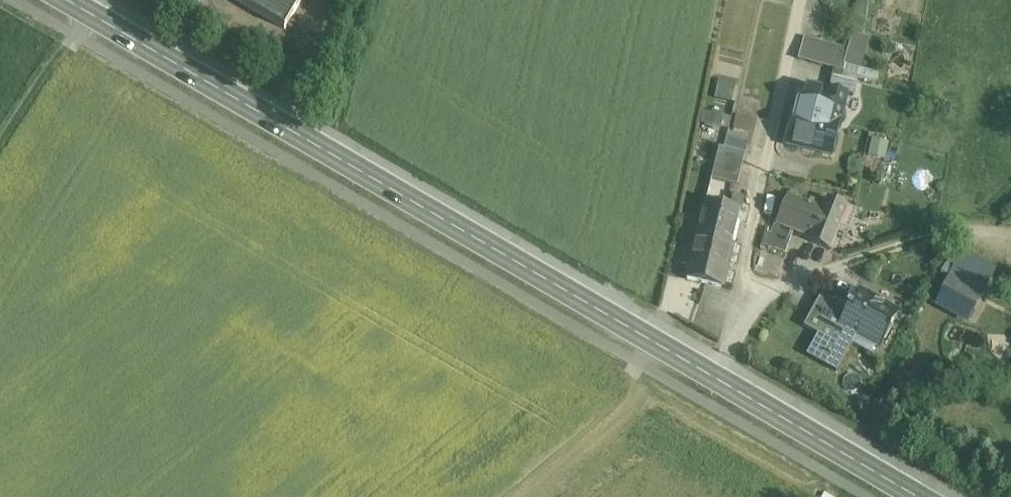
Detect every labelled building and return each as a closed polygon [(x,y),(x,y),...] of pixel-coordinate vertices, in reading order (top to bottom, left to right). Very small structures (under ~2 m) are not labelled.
[(284,30),(302,0),(234,0),(284,30)] [(853,36),(861,37),(868,0),(857,0),(850,35),(853,36)] [(844,66),(858,69),(867,39),(861,37),(853,36),(847,57),(844,66)] [(847,57),(815,49),(817,43),(803,40),(798,60),(810,64),(833,70),(842,73),(844,66),(847,57)] [(858,69),(844,66),(842,73),(833,70),(828,89),(846,94),(851,96),(858,69)] [(879,72),(859,66),(856,78),(875,83),(879,72)] [(827,94),(798,86),(783,144),(829,156),(846,94),(828,89),(827,94)] [(757,119),(735,114),(732,129),(754,134),(757,119)] [(743,144),(723,140),(722,150),(741,154),(743,144)] [(722,150),(715,149),(709,181),(735,186),(741,154),(722,150)] [(823,209),(787,194),(774,227),(792,234),(810,241),(808,246),(824,252),(842,206),(827,200),(823,209)] [(740,202),(731,201),(730,209),(739,211),(740,202)] [(730,209),(705,204),(695,256),(687,255),(685,269),(692,271),(690,282),(723,289),(739,211),(730,209)] [(792,234),(774,227),(770,237),(765,235),(761,246),(784,255),(792,234)] [(951,280),(976,293),(982,296),(991,279),(960,262),(951,280)] [(976,293),(951,280),(937,305),(963,318),(976,293)] [(823,293),(810,315),(824,323),(837,301),(823,293)] [(890,327),(898,314),(859,293),(850,308),(848,307),(847,310),(849,311),(842,325),(857,334),(879,345),(889,326),(890,327)] [(968,321),(982,296),(976,293),(963,318),(968,321)] [(812,345),(842,362),(857,334),(842,325),(849,311),(847,310),(848,307),(837,301),(824,323),(810,315),(804,327),(818,335),(812,345)] [(842,362),(812,345),(806,356),(836,372),(842,362)]
